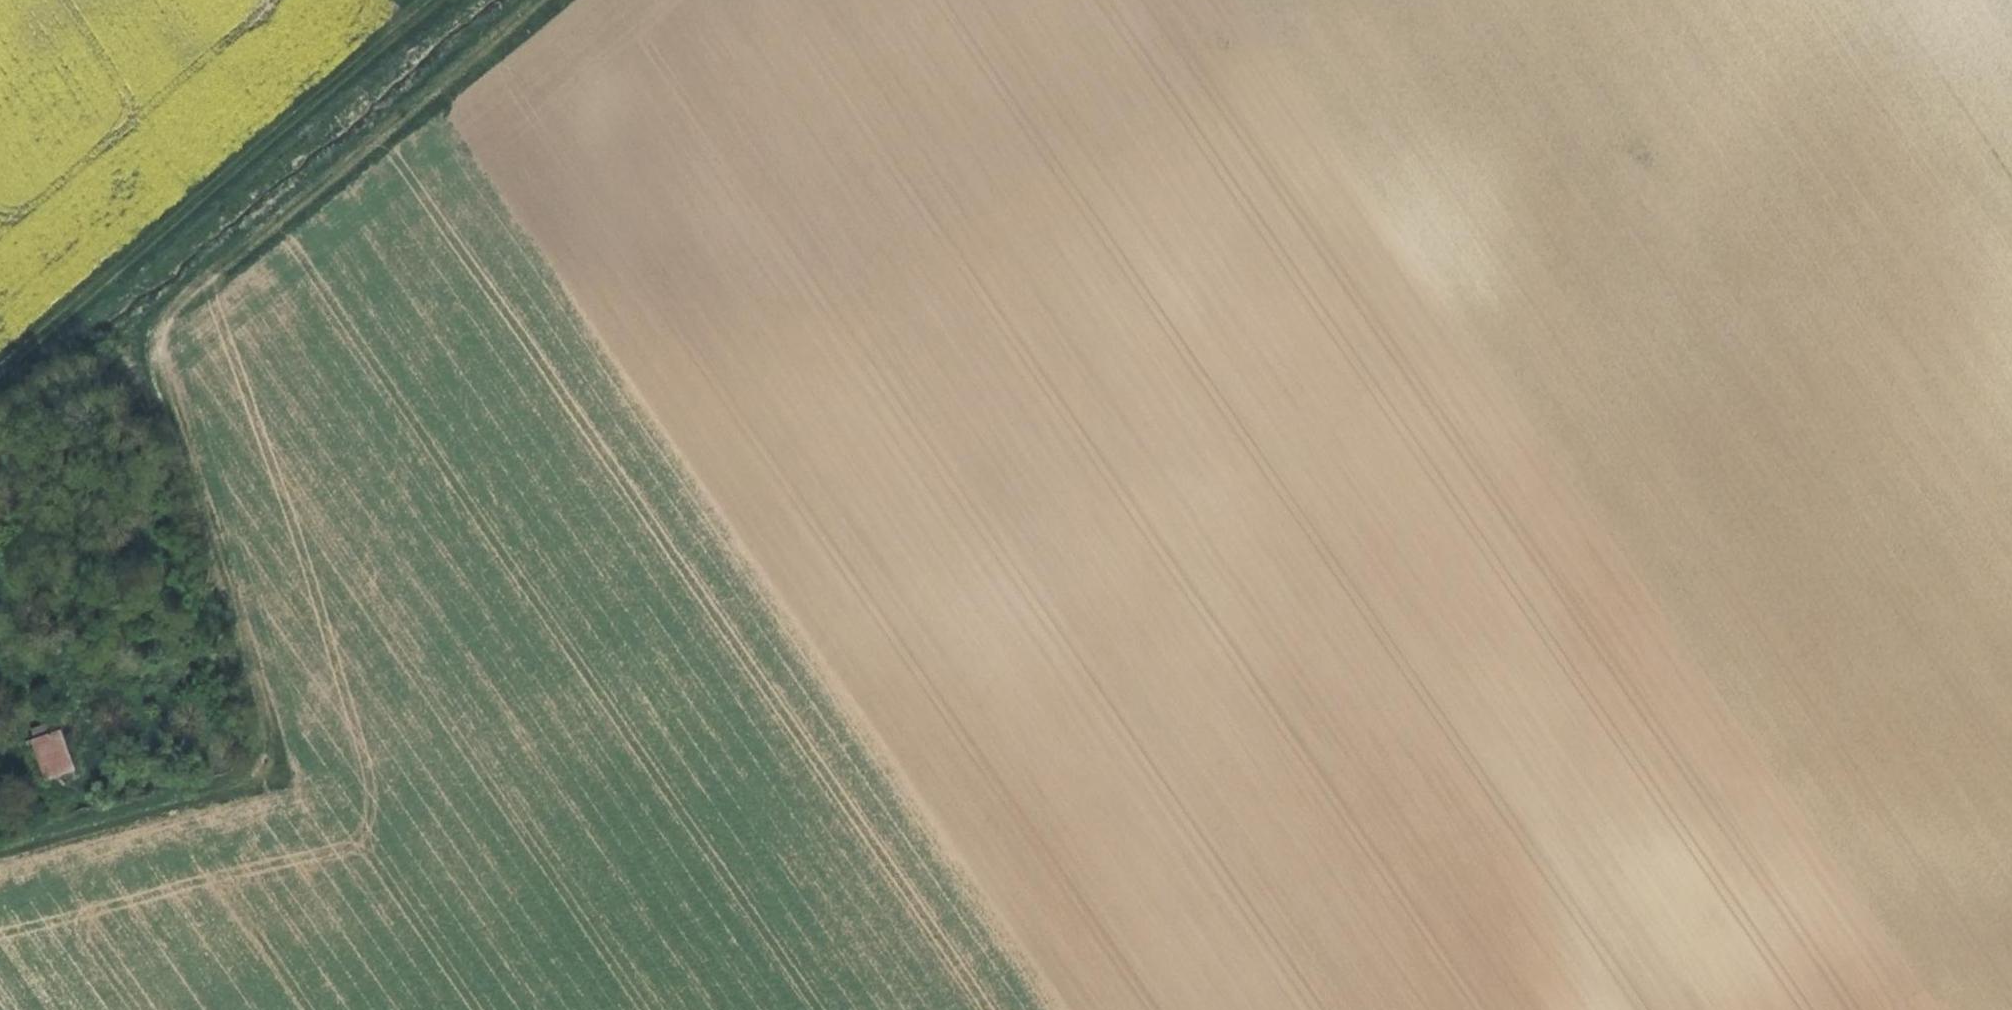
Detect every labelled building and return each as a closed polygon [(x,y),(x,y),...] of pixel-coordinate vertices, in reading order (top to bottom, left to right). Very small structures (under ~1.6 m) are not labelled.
[(76,774),(62,733),(33,743),(48,784),(76,774)]
